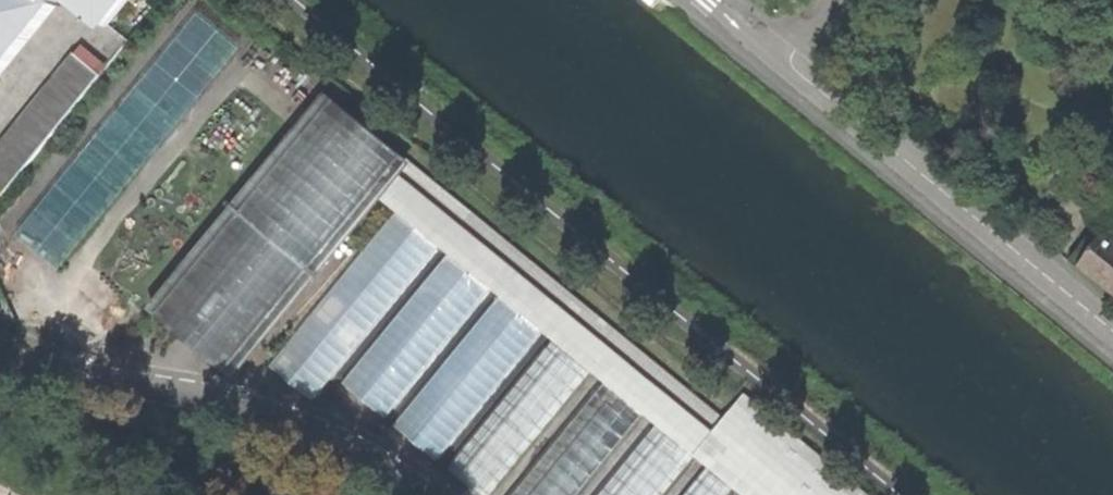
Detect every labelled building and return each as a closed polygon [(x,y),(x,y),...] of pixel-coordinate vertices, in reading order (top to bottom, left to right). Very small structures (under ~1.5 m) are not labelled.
[(27,169),(127,44),(104,25),(125,0),(0,0),(0,201),(27,169)] [(601,384),(620,359),(630,347),(400,158),(333,103),(156,320),(222,375),(369,195),(391,213),(434,247),(443,254),(486,289),(496,297),(538,331),(550,341),(444,470),(475,494),(486,494),(588,371),(601,384)] [(309,403),(434,247),(391,213),(266,368),(309,403)] [(1076,267),(1079,263),(1104,233),(1095,225),(1067,259),(1076,267)] [(1112,291),(1112,240),(1104,233),(1079,263),(1104,284),(1112,291)] [(382,420),(486,289),(443,254),(338,384),(382,420)] [(433,461),(538,331),(496,297),(391,427),(433,461)] [(743,397),(722,422),(630,347),(620,359),(601,384),(509,494),(574,494),(640,416),(652,427),(595,494),(662,494),(691,459),(704,469),(683,494),(727,494),(731,491),(736,494),(865,494),(743,397)]
